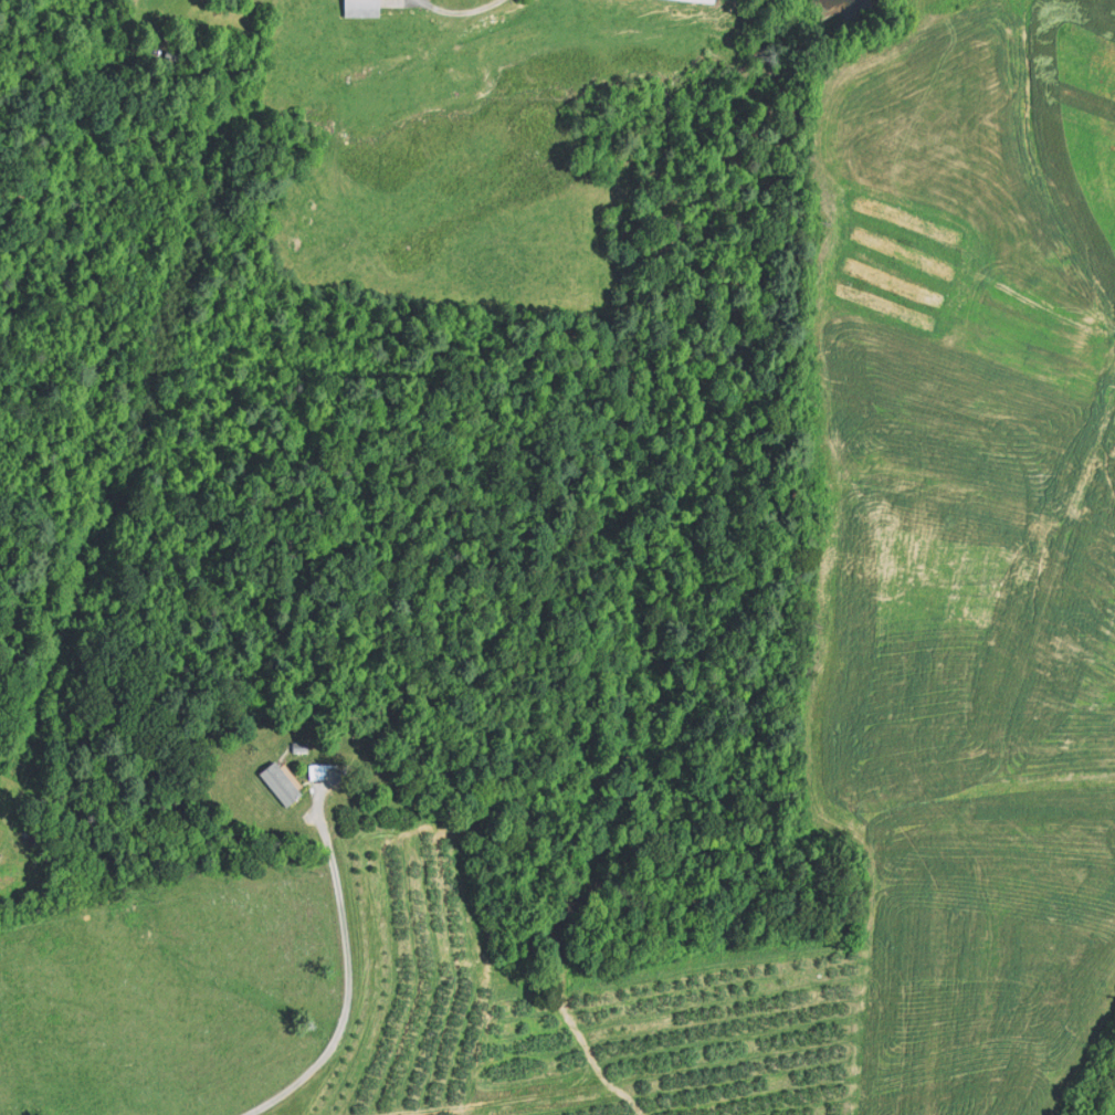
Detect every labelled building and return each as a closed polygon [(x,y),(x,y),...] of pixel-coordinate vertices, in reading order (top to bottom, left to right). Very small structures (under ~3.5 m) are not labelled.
[(380,0),(344,0),(344,18),(380,18),(380,0)] [(292,753),(308,754),(308,741),(293,740),(292,753)] [(274,758),(302,790),(285,804),(257,772),(274,758)] [(308,762),(308,780),(324,780),(324,762),(308,762)]
